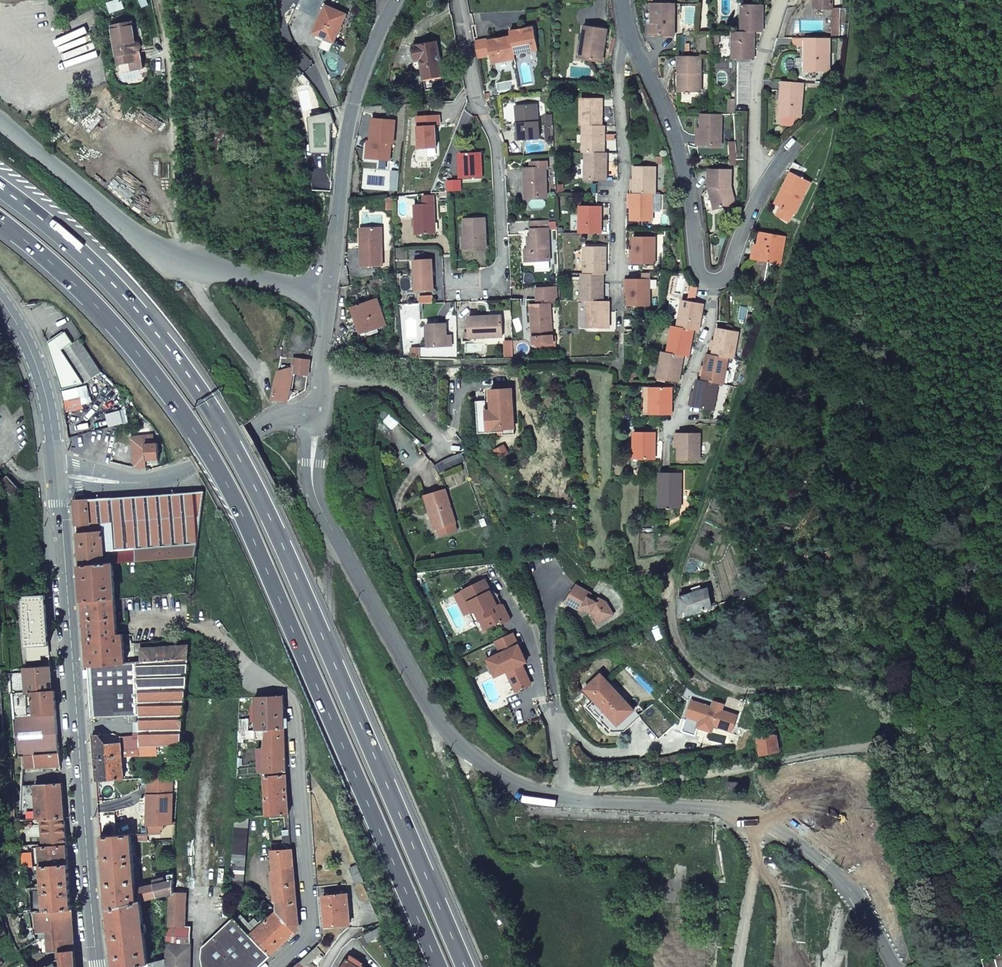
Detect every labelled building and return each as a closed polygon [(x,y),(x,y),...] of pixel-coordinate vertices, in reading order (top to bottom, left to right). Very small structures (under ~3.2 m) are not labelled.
[(317,27),(337,35),(348,8),(329,0),(317,27)] [(830,0),(814,0),(814,8),(830,9),(830,0)] [(673,35),(673,3),(651,2),(650,25),(654,25),(654,35),(673,35)] [(740,4),(740,31),(752,31),(760,31),(761,29),(762,4),(740,4)] [(142,50),(139,20),(111,24),(117,71),(140,67),(138,50),(142,50)] [(583,25),(580,42),(583,42),(581,57),(600,60),(605,28),(583,25)] [(509,30),(510,34),(514,52),(537,48),(533,26),(509,30)] [(731,31),(731,59),(734,59),(752,59),(752,31),(740,31),(731,31)] [(510,34),(487,39),(491,61),(514,57),(514,52),(510,34)] [(806,70),(827,70),(827,38),(803,38),(803,54),(806,55),(806,70)] [(421,58),(424,77),(442,74),(437,41),(414,45),(416,58),(421,58)] [(681,73),(680,91),(699,92),(699,56),(677,56),(677,73),(681,73)] [(781,81),(779,100),(781,100),(781,115),(800,116),(802,82),(781,81)] [(580,98),(580,125),(582,125),(601,125),(601,98),(580,98)] [(538,139),(536,105),(515,107),(516,120),(520,119),(520,124),(516,124),(517,141),(538,139)] [(720,145),(720,114),(700,113),(699,129),(704,129),(704,145),(720,145)] [(582,125),(581,152),(584,152),(603,152),(603,125),(601,125),(582,125)] [(695,128),(695,145),(704,145),(704,129),(699,129),(695,128)] [(584,152),(584,179),(605,179),(605,152),(603,152),(584,152)] [(482,179),(481,154),(461,154),(461,170),(459,170),(459,179),(482,179)] [(786,188),(778,205),(780,206),(793,213),(809,181),(802,177),(807,169),(792,161),(788,171),(790,172),(783,186),(786,188)] [(523,170),(524,200),(530,200),(545,199),(544,170),(546,170),(545,163),(531,164),(531,170),(523,170)] [(657,193),(657,166),(636,166),(636,182),(632,182),(636,194),(658,194),(657,193)] [(729,187),(729,170),(707,169),(707,187),(710,187),(714,209),(732,204),(729,187)] [(778,205),(786,188),(783,186),(774,203),(778,205)] [(634,221),(655,222),(658,194),(636,194),(630,194),(630,204),(633,204),(634,221)] [(433,235),(433,204),(413,204),(414,235),(433,235)] [(578,205),(578,232),(599,232),(600,205),(578,205)] [(793,213),(780,206),(776,215),(789,221),(793,213)] [(463,221),(463,238),(464,249),(485,249),(484,220),(463,221)] [(526,238),(527,250),(528,264),(534,263),(547,263),(548,263),(546,222),(529,222),(529,238),(526,238)] [(381,265),(380,227),(363,228),(363,247),(360,247),(360,266),(381,265)] [(752,257),(780,262),(784,236),(760,231),(758,245),(754,245),(752,257)] [(653,263),(654,236),(632,236),(632,253),(628,253),(628,263),(653,263)] [(584,246),(583,273),(602,273),(604,273),(604,263),(605,246),(584,246)] [(414,258),(414,273),(417,273),(417,288),(432,288),(432,258),(414,258)] [(547,263),(534,263),(535,271),(547,270),(547,263)] [(581,273),(580,290),(580,297),(580,300),(587,300),(601,300),(602,273),(583,273),(581,273)] [(648,306),(648,279),(639,278),(623,279),(623,289),(627,289),(626,305),(648,306)] [(553,284),(533,286),(535,302),(555,300),(553,284)] [(356,332),(382,323),(374,298),(356,303),(355,299),(346,302),(356,332)] [(681,299),(676,326),(692,329),(697,330),(702,303),(681,299)] [(587,300),(587,327),(608,328),(608,310),(608,300),(601,300),(587,300)] [(551,334),(549,302),(535,302),(528,303),(529,321),(530,321),(531,335),(551,334)] [(467,336),(500,336),(499,315),(467,315),(467,336)] [(73,341),(53,355),(55,363),(56,366),(56,367),(59,375),(59,376),(60,378),(60,379),(61,381),(63,389),(63,390),(85,383),(102,371),(79,337),(81,335),(75,327),(69,320),(62,325),(65,330),(73,341)] [(425,322),(426,344),(450,342),(450,331),(445,331),(445,321),(425,322)] [(671,325),(666,352),(682,355),(687,356),(692,329),(676,326),(671,325)] [(717,327),(714,344),(710,343),(708,354),(727,358),(733,358),(738,332),(717,327)] [(53,355),(73,341),(65,330),(48,342),(53,355)] [(418,344),(410,345),(411,354),(419,354),(418,344)] [(511,348),(503,348),(503,356),(511,357),(511,348)] [(656,378),(677,381),(682,355),(666,352),(661,351),(656,378)] [(722,384),(727,358),(708,354),(706,353),(703,369),(699,369),(697,379),(717,383),(722,384)] [(294,355),(293,365),(278,369),(271,398),(287,400),(293,371),(308,373),(310,357),(294,355)] [(712,409),(717,383),(697,379),(696,379),(692,395),(689,394),(687,405),(699,407),(712,409)] [(642,386),(641,413),(649,414),(649,386),(642,386)] [(649,386),(649,414),(662,414),(670,413),(671,386),(649,386)] [(490,407),(490,410),(483,411),(483,407),(482,399),(472,399),(475,432),(499,430),(500,430),(500,421),(511,420),(508,387),(487,388),(488,406),(488,407),(490,407)] [(500,421),(500,430),(499,430),(499,432),(512,431),(511,420),(500,421)] [(632,431),(632,458),(639,458),(654,458),(654,431),(632,431)] [(700,432),(684,432),(674,432),(674,442),(678,442),(678,459),(699,459),(700,432)] [(154,435),(131,436),(133,467),(146,466),(146,460),(158,459),(157,445),(154,445),(154,435)] [(440,470),(463,459),(459,453),(431,465),(437,474),(440,470)] [(661,494),(661,507),(680,507),(680,472),(659,472),(659,494),(661,494)] [(0,478),(0,485),(10,497),(18,489),(5,474),(0,478)] [(454,524),(443,489),(422,496),(428,513),(430,512),(436,529),(454,524)] [(111,563),(196,556),(201,492),(74,500),(79,565),(111,563)] [(438,536),(455,531),(454,524),(436,529),(438,536)] [(79,565),(82,601),(114,599),(111,563),(79,565)] [(478,619),(482,628),(499,620),(500,623),(508,619),(501,605),(497,603),(495,604),(493,600),(496,594),(490,589),(488,590),(483,579),(460,590),(471,611),(469,612),(473,621),(478,619)] [(563,601),(578,610),(581,606),(589,611),(596,621),(611,612),(604,601),(595,597),(594,601),(586,596),(589,592),(573,583),(563,601)] [(679,616),(711,606),(708,586),(679,595),(679,616)] [(22,596),(27,660),(40,659),(40,654),(48,653),(43,594),(22,596)] [(158,596),(159,609),(167,608),(166,595),(158,596)] [(82,602),(87,667),(123,664),(121,635),(120,635),(117,635),(116,632),(114,599),(82,602)] [(511,632),(494,641),(499,652),(486,659),(494,676),(505,671),(515,690),(530,682),(521,663),(513,647),(517,645),(511,632)] [(140,663),(186,659),(188,645),(159,648),(159,642),(138,643),(139,649),(140,663)] [(525,661),(517,645),(513,647),(521,663),(525,661)] [(123,664),(87,667),(91,718),(127,714),(128,721),(138,720),(138,728),(139,746),(179,745),(186,659),(140,663),(123,664)] [(49,666),(38,667),(38,670),(7,672),(8,694),(51,691),(49,666)] [(632,709),(599,673),(583,687),(593,698),(594,697),(605,709),(604,710),(616,723),(632,709)] [(8,694),(13,756),(20,756),(58,753),(53,691),(51,691),(8,694)] [(254,713),(255,730),(258,730),(264,729),(282,728),(284,728),(282,696),(254,696),(254,704),(251,704),(251,713),(254,713)] [(699,718),(697,725),(710,729),(712,722),(730,728),(735,713),(719,708),(720,705),(710,702),(709,705),(689,699),(685,714),(699,718)] [(638,715),(637,716),(649,729),(662,716),(650,703),(638,715)] [(632,709),(616,723),(622,730),(637,716),(638,715),(632,709)] [(699,718),(685,714),(680,729),(694,733),(697,725),(699,718)] [(246,719),(238,719),(238,731),(246,730),(246,719)] [(255,739),(263,738),(262,745),(261,749),(262,773),(285,771),(284,728),(282,728),(264,729),(258,730),(258,734),(255,734),(255,739)] [(775,733),(756,737),(759,753),(778,749),(775,733)] [(92,735),(96,782),(122,780),(120,744),(100,745),(99,734),(92,735)] [(58,753),(20,756),(20,768),(59,766),(58,753)] [(263,777),(265,816),(287,814),(288,814),(285,775),(263,777)] [(172,776),(147,778),(145,827),(161,824),(170,823),(172,776)] [(725,789),(737,789),(737,780),(726,780),(725,789)] [(33,785),(35,819),(40,819),(63,818),(60,783),(33,785)] [(20,787),(20,820),(35,819),(33,785),(28,786),(25,786),(20,787)] [(100,837),(123,835),(122,823),(112,824),(111,816),(99,816),(100,837)] [(42,845),(65,844),(63,818),(40,819),(42,845)] [(242,889),(246,818),(238,819),(232,820),(228,888),(242,889)] [(132,835),(131,822),(122,823),(123,835),(130,835),(132,835)] [(32,844),(31,824),(17,825),(18,846),(32,844)] [(145,834),(159,833),(158,829),(161,828),(161,824),(145,827),(145,834)] [(135,889),(133,862),(131,841),(145,840),(145,834),(132,835),(130,835),(123,835),(100,837),(106,910),(136,902),(135,889)] [(39,865),(67,863),(65,844),(42,845),(37,846),(39,865)] [(297,924),(291,850),(290,850),(270,852),(272,872),(270,872),(273,902),(275,905),(275,912),(294,933),(296,929),(297,925),(297,924)] [(70,909),(67,863),(39,865),(43,911),(70,909)] [(362,883),(356,868),(353,870),(358,882),(359,885),(362,883)] [(348,872),(354,884),(354,886),(359,885),(358,882),(353,870),(348,872)] [(166,881),(153,885),(156,897),(166,895),(171,894),(172,874),(165,875),(166,881)] [(138,902),(156,897),(153,885),(135,889),(136,902),(138,902)] [(166,895),(165,927),(182,928),(184,894),(171,894),(166,895)] [(346,895),(318,896),(320,927),(349,926),(346,895)] [(138,902),(136,902),(106,910),(109,938),(113,966),(130,966),(143,964),(145,963),(138,902)] [(45,932),(45,933),(46,933),(48,951),(58,951),(58,952),(74,951),(70,909),(43,911),(32,912),(35,932),(45,932)] [(275,912),(248,935),(268,956),(294,933),(275,912)] [(220,928),(199,946),(195,956),(196,959),(197,959),(196,961),(198,966),(256,966),(268,956),(248,935),(232,917),(220,928)] [(163,958),(186,959),(187,946),(189,928),(182,928),(165,927),(163,958)] [(366,944),(384,936),(381,929),(380,928),(363,936),(366,944)] [(44,966),(75,966),(74,951),(58,952),(59,959),(50,964),(44,966)] [(981,959),(984,966),(1001,966),(1001,953),(981,959)] [(357,965),(360,961),(350,955),(342,966),(360,966),(357,965)] [(163,958),(145,963),(143,964),(143,966),(163,966),(163,958)] [(186,959),(163,958),(163,966),(185,966),(186,959)]
